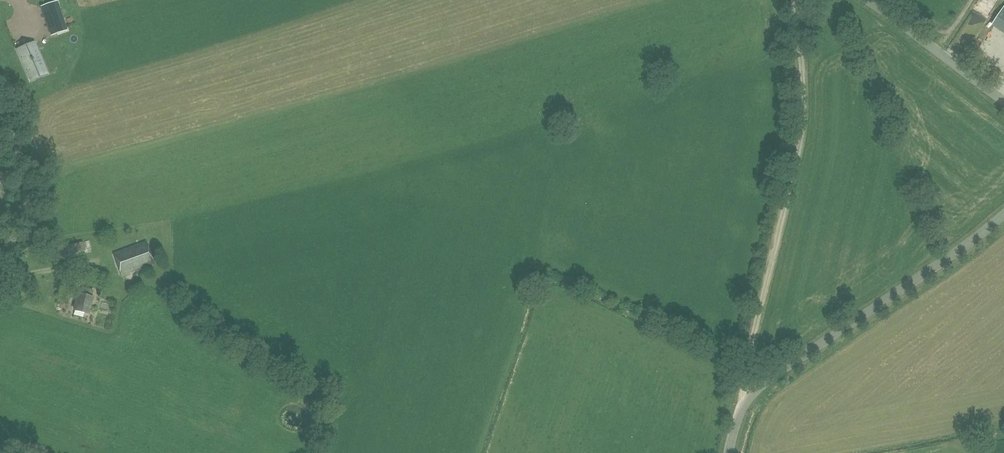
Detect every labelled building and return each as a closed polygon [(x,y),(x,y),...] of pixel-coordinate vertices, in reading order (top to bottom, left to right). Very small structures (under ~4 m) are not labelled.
[(57,1),(41,6),(51,35),(67,30),(57,1)] [(1003,33),(1003,7),(992,25),(1003,33)] [(34,43),(18,50),(30,79),(38,76),(36,70),(44,67),(34,43)] [(121,275),(154,263),(146,241),(113,253),(121,275)] [(91,296),(93,290),(86,288),(84,294),(79,293),(75,310),(88,313),(93,296),(91,296)]
